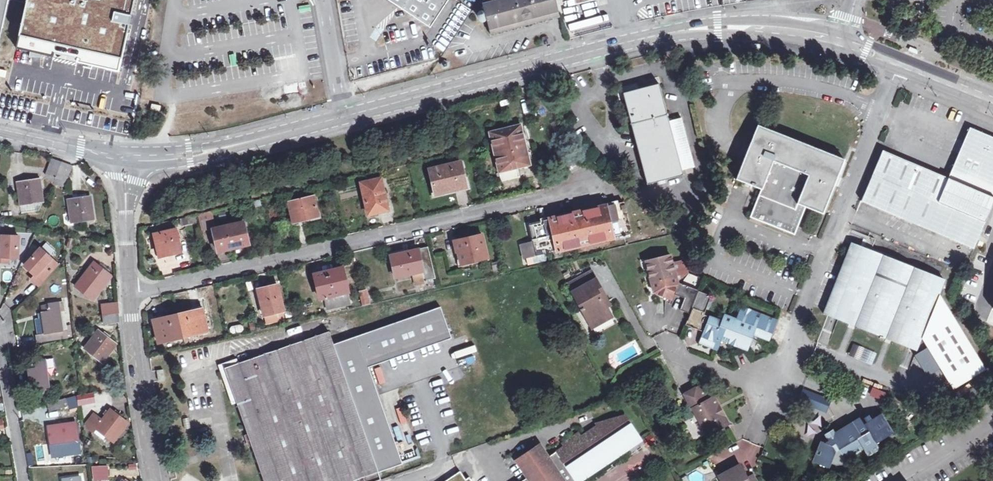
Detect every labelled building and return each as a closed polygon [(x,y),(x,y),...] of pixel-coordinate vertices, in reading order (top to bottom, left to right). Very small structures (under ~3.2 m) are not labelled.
[(9,0),(0,0),(0,39),(9,0)] [(16,48),(119,71),(136,0),(28,0),(16,48)] [(431,28),(449,0),(388,0),(431,28)] [(491,34),(560,15),(555,0),(482,0),(491,34)] [(311,5),(300,7),(301,15),(312,12),(311,5)] [(586,19),(589,26),(599,22),(596,16),(586,19)] [(660,83),(638,89),(640,95),(625,99),(648,184),(684,175),(683,170),(694,166),(681,118),(670,121),(660,83)] [(640,95),(638,89),(624,93),(625,99),(640,95)] [(500,172),(531,165),(521,124),(490,132),(500,172)] [(845,160),(757,124),(737,179),(761,189),(752,217),(795,233),(806,207),(822,213),(845,160)] [(968,130),(949,179),(883,153),(863,202),(977,247),(992,208),(992,139),(968,130)] [(47,175),(56,184),(63,163),(52,159),(47,175)] [(437,194),(458,189),(457,187),(467,185),(462,162),(431,169),(437,194)] [(72,166),(63,163),(56,184),(64,187),(72,166)] [(361,177),(362,183),(382,178),(380,172),(361,177)] [(385,191),(382,178),(362,183),(370,214),(389,209),(389,206),(385,191)] [(18,183),(21,205),(42,202),(44,202),(40,179),(18,183)] [(294,222),(319,216),(314,196),(289,201),(294,222)] [(95,219),(92,197),(68,200),(72,222),(95,219)] [(39,210),(42,202),(21,205),(23,213),(39,210)] [(555,251),(557,257),(564,255),(563,250),(632,234),(625,202),(530,224),(535,245),(523,248),(525,258),(555,251)] [(214,229),(215,228),(211,212),(200,215),(204,231),(214,229)] [(182,225),(197,222),(196,216),(181,219),(182,225)] [(244,222),(215,228),(219,251),(249,244),(244,222)] [(159,254),(172,251),(173,254),(183,251),(178,228),(154,234),(159,254)] [(459,253),(462,264),(489,257),(483,234),(453,242),(456,253),(459,253)] [(0,235),(0,262),(9,262),(10,257),(19,258),(20,236),(0,235)] [(824,314),(916,350),(922,337),(952,389),(985,370),(939,295),(944,281),(852,244),(824,314)] [(404,247),(405,249),(405,252),(391,256),(397,278),(414,274),(424,271),(426,280),(436,278),(429,247),(409,251),(408,246),(404,247)] [(60,264),(41,248),(25,266),(36,275),(33,279),(41,286),(60,264)] [(690,315),(699,291),(678,283),(674,265),(672,256),(646,261),(654,292),(671,299),(673,295),(684,299),(680,311),(690,315)] [(489,257),(462,264),(463,268),(490,261),(489,257)] [(94,300),(112,276),(95,262),(76,286),(94,300)] [(687,263),(674,265),(678,283),(689,274),(687,263)] [(316,274),(318,284),(322,283),(325,298),(326,298),(329,310),(352,305),(343,268),(316,274)] [(605,302),(609,299),(593,269),(570,281),(593,325),(612,315),(607,306),(605,302)] [(424,271),(414,274),(416,284),(426,282),(426,280),(424,271)] [(264,316),(284,311),(278,285),(258,289),(264,316)] [(371,304),(368,290),(360,292),(363,306),(371,304)] [(686,325),(698,330),(705,315),(712,296),(699,291),(690,315),(686,325)] [(203,309),(179,315),(184,337),(208,331),(204,313),(208,311),(206,300),(202,301),(203,309)] [(40,314),(41,319),(43,319),(45,333),(38,334),(36,334),(37,342),(46,341),(68,338),(64,302),(50,303),(43,307),(44,312),(40,314)] [(102,305),(104,315),(119,312),(118,302),(102,305)] [(335,344),(330,331),(226,368),(265,480),(378,480),(381,480),(379,473),(403,464),(370,367),(389,360),(386,353),(450,331),(442,307),(335,344)] [(723,322),(711,317),(705,332),(700,342),(717,349),(722,337),(729,340),(728,342),(746,349),(753,334),(769,340),(776,322),(743,308),(738,320),(726,316),(723,322)] [(284,311),(264,316),(266,324),(286,319),(284,311)] [(120,321),(119,312),(104,315),(105,323),(120,321)] [(153,312),(149,313),(152,325),(156,324),(160,342),(184,337),(179,315),(155,320),(153,312)] [(711,317),(705,315),(698,330),(705,332),(711,317)] [(43,319),(41,319),(37,320),(38,334),(45,333),(43,319)] [(103,362),(117,344),(100,330),(85,348),(103,362)] [(450,331),(386,353),(389,360),(453,339),(450,331)] [(847,355),(870,365),(875,353),(853,343),(847,355)] [(29,368),(34,398),(50,396),(44,358),(35,359),(36,367),(29,368)] [(853,381),(845,378),(841,390),(848,392),(853,381)] [(695,407),(704,424),(708,423),(712,431),(728,423),(723,414),(722,415),(718,406),(719,406),(714,397),(708,400),(700,386),(685,394),(693,408),(695,407)] [(868,396),(882,399),(884,391),(871,387),(868,396)] [(833,400),(804,389),(799,402),(827,413),(833,400)] [(93,393),(78,396),(80,405),(95,401),(93,393)] [(77,395),(49,402),(51,411),(69,406),(70,409),(80,407),(77,395)] [(102,421),(94,415),(86,425),(87,427),(93,431),(96,428),(114,442),(128,423),(110,410),(102,421)] [(828,444),(822,442),(813,462),(829,468),(831,462),(838,466),(846,462),(845,459),(863,449),(868,456),(879,450),(876,444),(893,434),(881,414),(871,420),(868,415),(863,418),(866,422),(864,424),(860,418),(835,433),(832,429),(825,433),(827,438),(829,441),(828,444)] [(609,466),(612,470),(615,468),(612,464),(643,442),(627,418),(597,425),(598,428),(581,437),(579,433),(563,444),(564,447),(548,458),(540,445),(517,460),(528,477),(523,480),(587,480),(609,466)] [(61,445),(65,445),(66,445),(66,446),(73,446),(73,440),(79,440),(77,423),(44,428),(45,435),(50,435),(52,443),(58,442),(59,446),(61,445)] [(708,423),(704,424),(709,433),(712,431),(708,423)] [(639,462),(652,455),(648,447),(634,454),(639,462)] [(748,478),(741,465),(720,476),(723,480),(750,480),(748,478)] [(109,479),(108,466),(93,466),(95,480),(109,479)] [(470,477),(466,480),(461,471),(446,480),(472,480),(470,477)]
